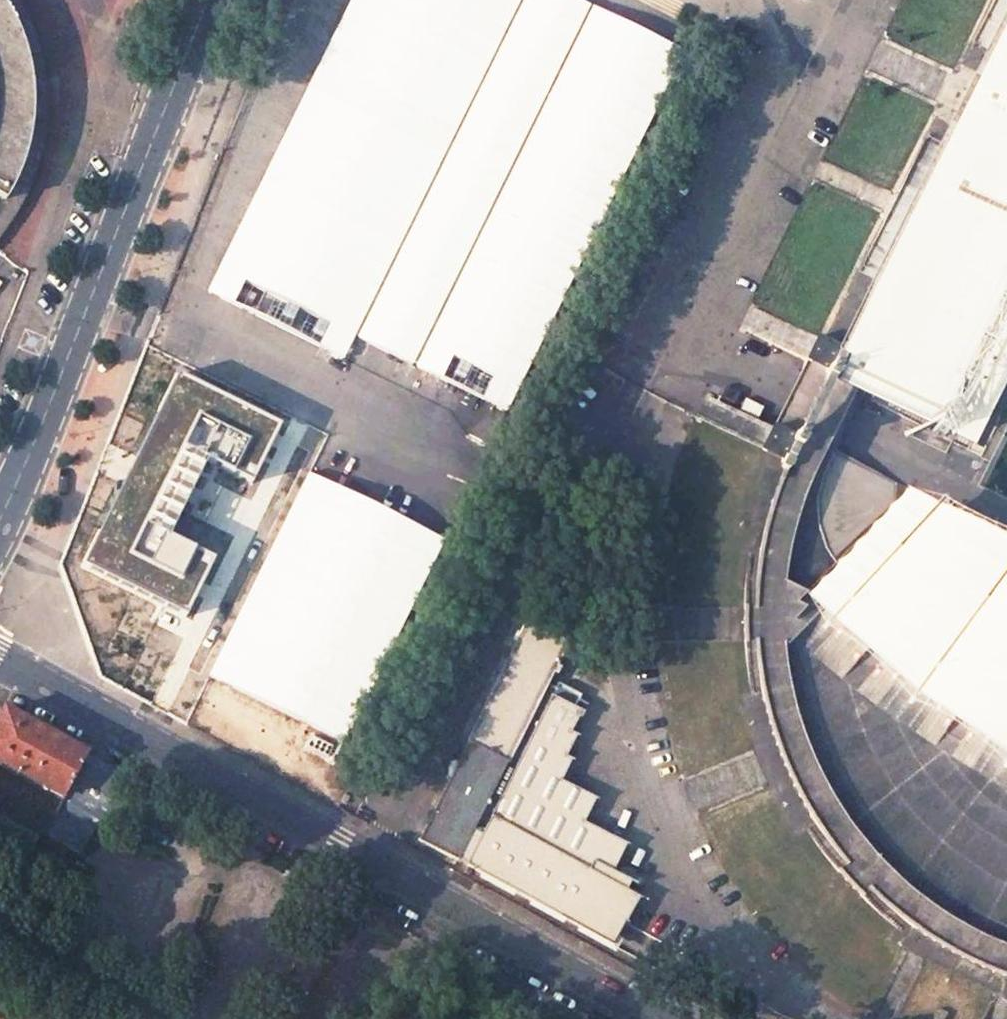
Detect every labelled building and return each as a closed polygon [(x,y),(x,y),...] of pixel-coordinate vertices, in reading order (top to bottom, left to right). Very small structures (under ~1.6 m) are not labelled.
[(6,228),(42,161),(45,82),(22,1),(21,0),(0,0),(0,235),(6,228)] [(572,0),(347,0),(206,287),(500,411),(678,51),(572,0)] [(827,377),(861,394),(943,434),(1006,304),(1006,14),(827,377)] [(187,374),(202,327),(173,318),(158,365),(187,374)] [(278,424),(175,374),(127,472),(78,570),(183,621),(215,555),(172,534),(211,455),(252,475),(278,424)] [(861,394),(827,377),(807,415),(788,454),(756,552),(755,647),(769,727),(780,757),(796,792),(848,868),(920,929),(998,972),(1006,974),(1006,945),(1003,943),(954,920),(911,893),(872,854),(837,811),(813,767),(795,713),(780,652),(781,619),(781,588),(797,526),(834,450),(842,432),(861,394)] [(780,652),(794,642),(925,494),(834,450),(797,526),(781,588),(781,619),(780,652)] [(436,539),(302,472),(202,675),(340,747),(436,539)] [(925,494),(794,642),(841,678),(856,689),(936,744),(952,756),(1006,786),(1006,535),(925,494)] [(567,641),(527,621),(459,761),(449,756),(444,777),(442,780),(447,783),(418,840),(458,860),(459,858),(463,850),(545,685),(567,641)] [(555,690),(545,685),(463,850),(459,858),(466,862),(464,865),(610,944),(636,897),(629,893),(634,884),(610,871),(625,845),(582,822),(595,799),(560,781),(571,758),(564,756),(574,735),(569,732),(576,717),(579,718),(582,712),(573,708),(579,695),(558,685),(555,690)] [(3,709),(0,717),(0,841),(31,857),(43,834),(66,848),(81,855),(100,819),(113,825),(136,781),(3,709)]
